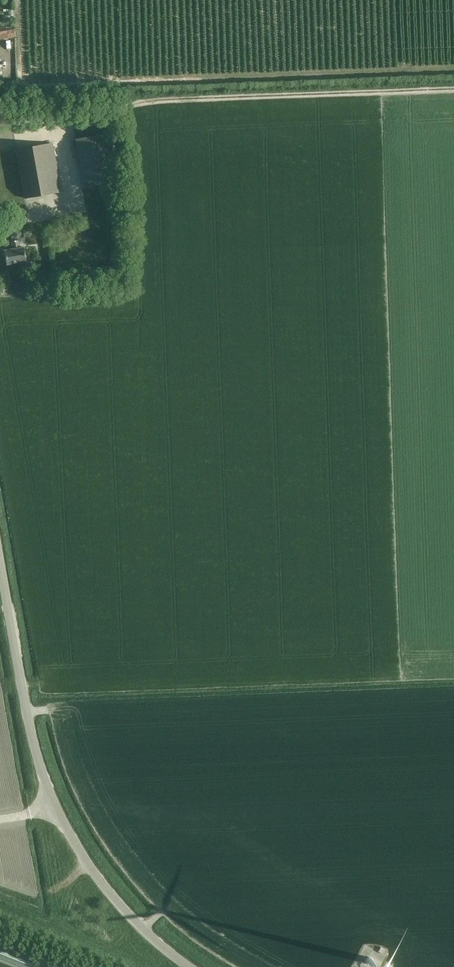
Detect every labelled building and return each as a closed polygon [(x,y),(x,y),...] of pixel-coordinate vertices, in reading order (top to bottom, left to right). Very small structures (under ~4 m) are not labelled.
[(78,149),(85,188),(113,183),(105,134),(76,139),(77,141),(78,149)] [(52,143),(16,149),(25,198),(60,191),(52,143)] [(11,248),(3,249),(6,264),(26,260),(23,246),(18,247),(17,239),(10,240),(11,248)]
